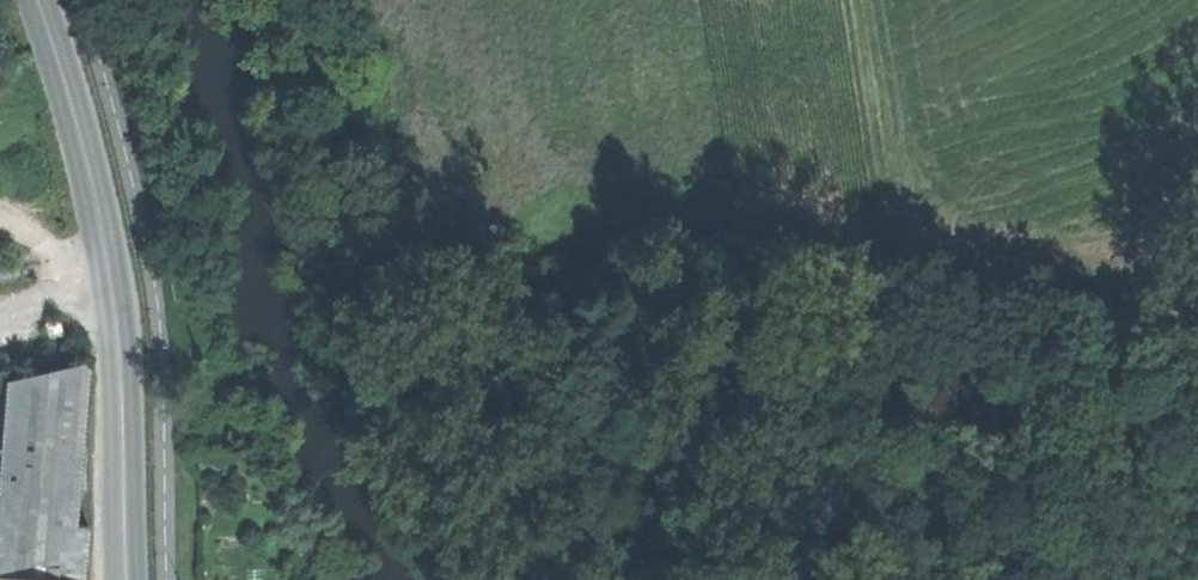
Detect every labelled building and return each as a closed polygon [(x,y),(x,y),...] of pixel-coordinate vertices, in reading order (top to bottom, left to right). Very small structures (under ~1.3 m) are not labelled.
[(13,366),(16,381),(68,370),(65,355),(13,366)] [(9,387),(2,525),(75,530),(88,371),(9,387)] [(0,525),(0,579),(81,579),(82,562),(83,531),(75,530),(2,525),(0,525)]
